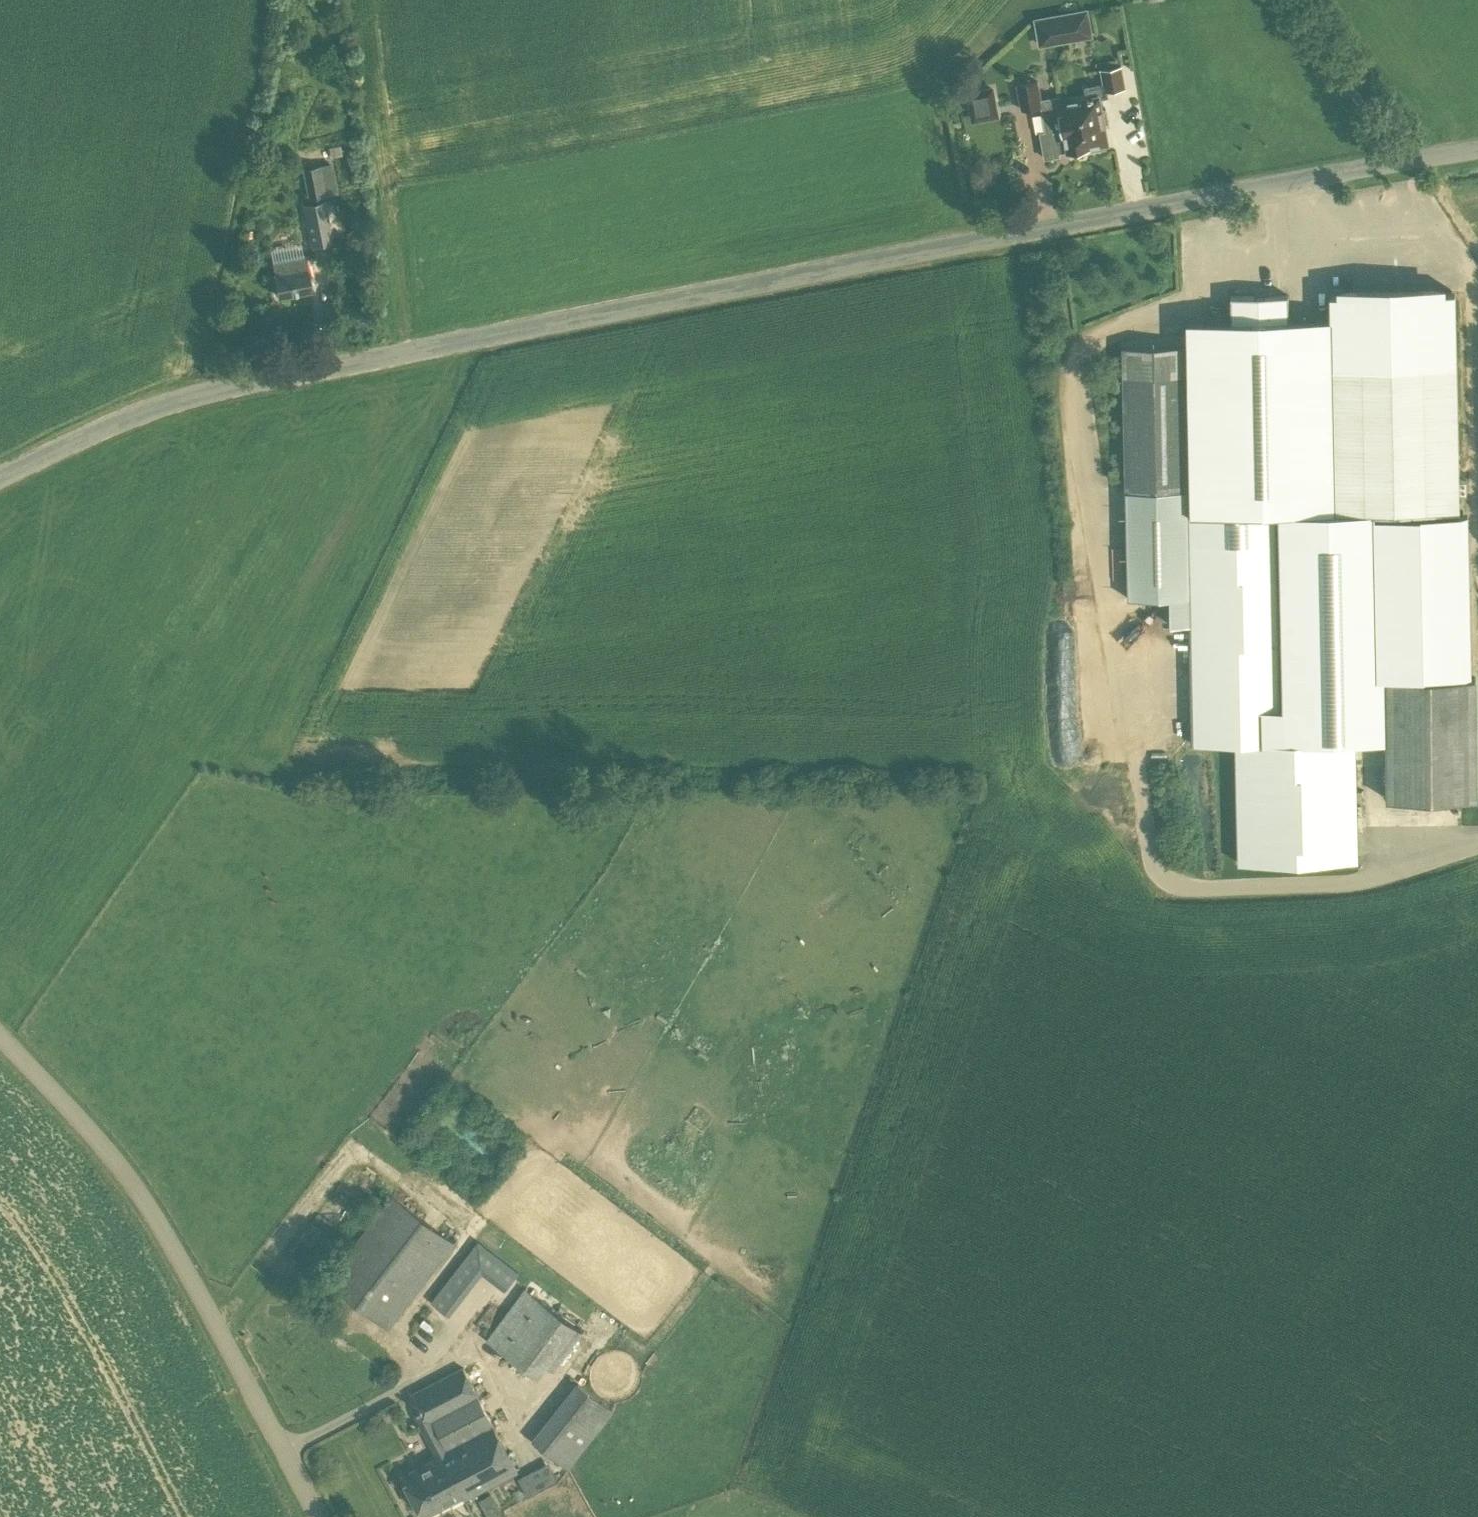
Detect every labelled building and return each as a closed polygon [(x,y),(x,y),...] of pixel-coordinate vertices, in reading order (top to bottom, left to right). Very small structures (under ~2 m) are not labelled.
[(1038,47),(1094,37),(1088,6),(1033,17),(1038,47)] [(1108,143),(1100,98),(1107,96),(1106,91),(1124,88),(1121,68),(1102,72),(1104,85),(1087,88),(1089,100),(1061,105),(1060,98),(1043,101),(1039,82),(1018,86),(1023,110),(1042,107),(1047,133),(1041,134),(1046,159),(1060,157),(1059,153),(1071,151),(1072,156),(1107,149),(1106,143),(1108,143)] [(972,122),(1000,117),(994,86),(966,91),(972,122)] [(307,197),(324,194),(319,164),(302,168),(307,197)] [(311,245),(332,240),(324,201),(303,206),(311,245)] [(281,296),(311,290),(304,255),(274,261),(281,296)] [(1457,511),(1457,291),(1329,294),(1330,318),(1289,320),(1288,294),(1255,299),(1255,295),(1231,295),(1231,322),(1187,322),(1187,344),(1123,346),(1128,598),(1169,597),(1170,624),(1191,624),(1193,742),(1235,741),(1237,862),(1356,859),(1355,740),(1387,739),(1387,800),(1477,799),(1476,678),(1386,679),(1386,672),(1438,672),(1434,517),(1355,518),(1355,511),(1457,511)] [(1414,804),(1421,828),(1434,824),(1427,800),(1414,804)] [(389,1329),(455,1243),(391,1194),(326,1280),(389,1329)] [(477,1242),(431,1301),(445,1312),(482,1264),(509,1285),(519,1272),(478,1240),(477,1242)] [(523,1347),(551,1308),(525,1288),(487,1340),(540,1379),(549,1366),(523,1347)] [(479,1396),(464,1367),(412,1394),(421,1412),(415,1416),(437,1458),(403,1476),(424,1516),(463,1497),(465,1500),(519,1472),(494,1425),(446,1449),(431,1420),(479,1396)] [(568,1469),(614,1411),(577,1382),(531,1439),(568,1469)] [(528,1472),(518,1477),(528,1496),(537,1491),(528,1472)] [(491,1493),(479,1499),(486,1511),(497,1505),(491,1493)]
